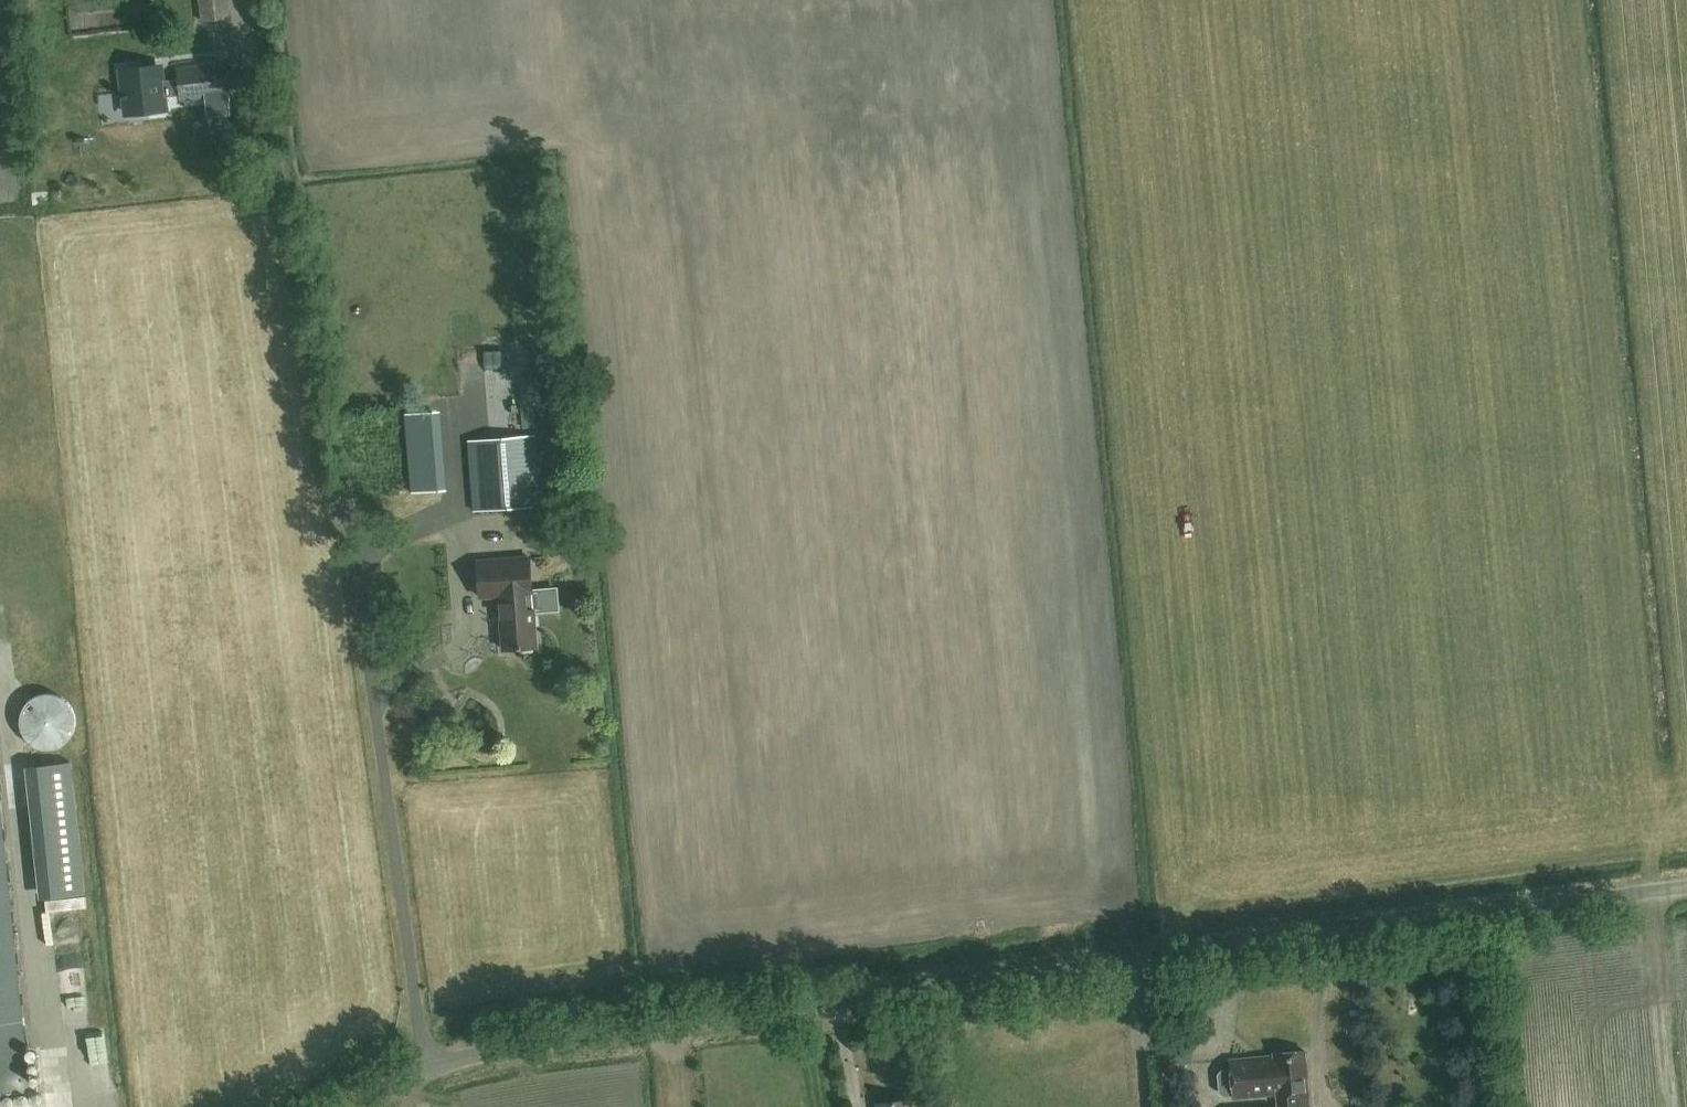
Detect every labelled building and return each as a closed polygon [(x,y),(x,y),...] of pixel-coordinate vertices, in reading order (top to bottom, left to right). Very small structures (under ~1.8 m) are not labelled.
[(202,23),(230,21),(228,0),(199,0),(202,23)] [(227,91),(228,91),(225,66),(176,71),(177,84),(167,85),(168,99),(179,98),(179,102),(206,99),(208,113),(229,111),(227,91)] [(468,390),(488,389),(487,366),(467,367),(468,390)] [(473,510),(540,504),(534,435),(468,440),(473,510)] [(502,611),(501,611),(504,649),(536,646),(533,611),(538,610),(540,608),(538,590),(536,588),(532,588),(530,556),(477,561),(480,596),(501,594),(502,611)] [(30,1089),(0,808),(0,1093),(30,1089)] [(1218,1074),(1220,1091),(1224,1095),(1234,1094),(1234,1098),(1278,1094),(1279,1106),(1310,1106),(1305,1050),(1274,1053),(1275,1055),(1231,1059),(1231,1069),(1222,1070),(1218,1074)]
